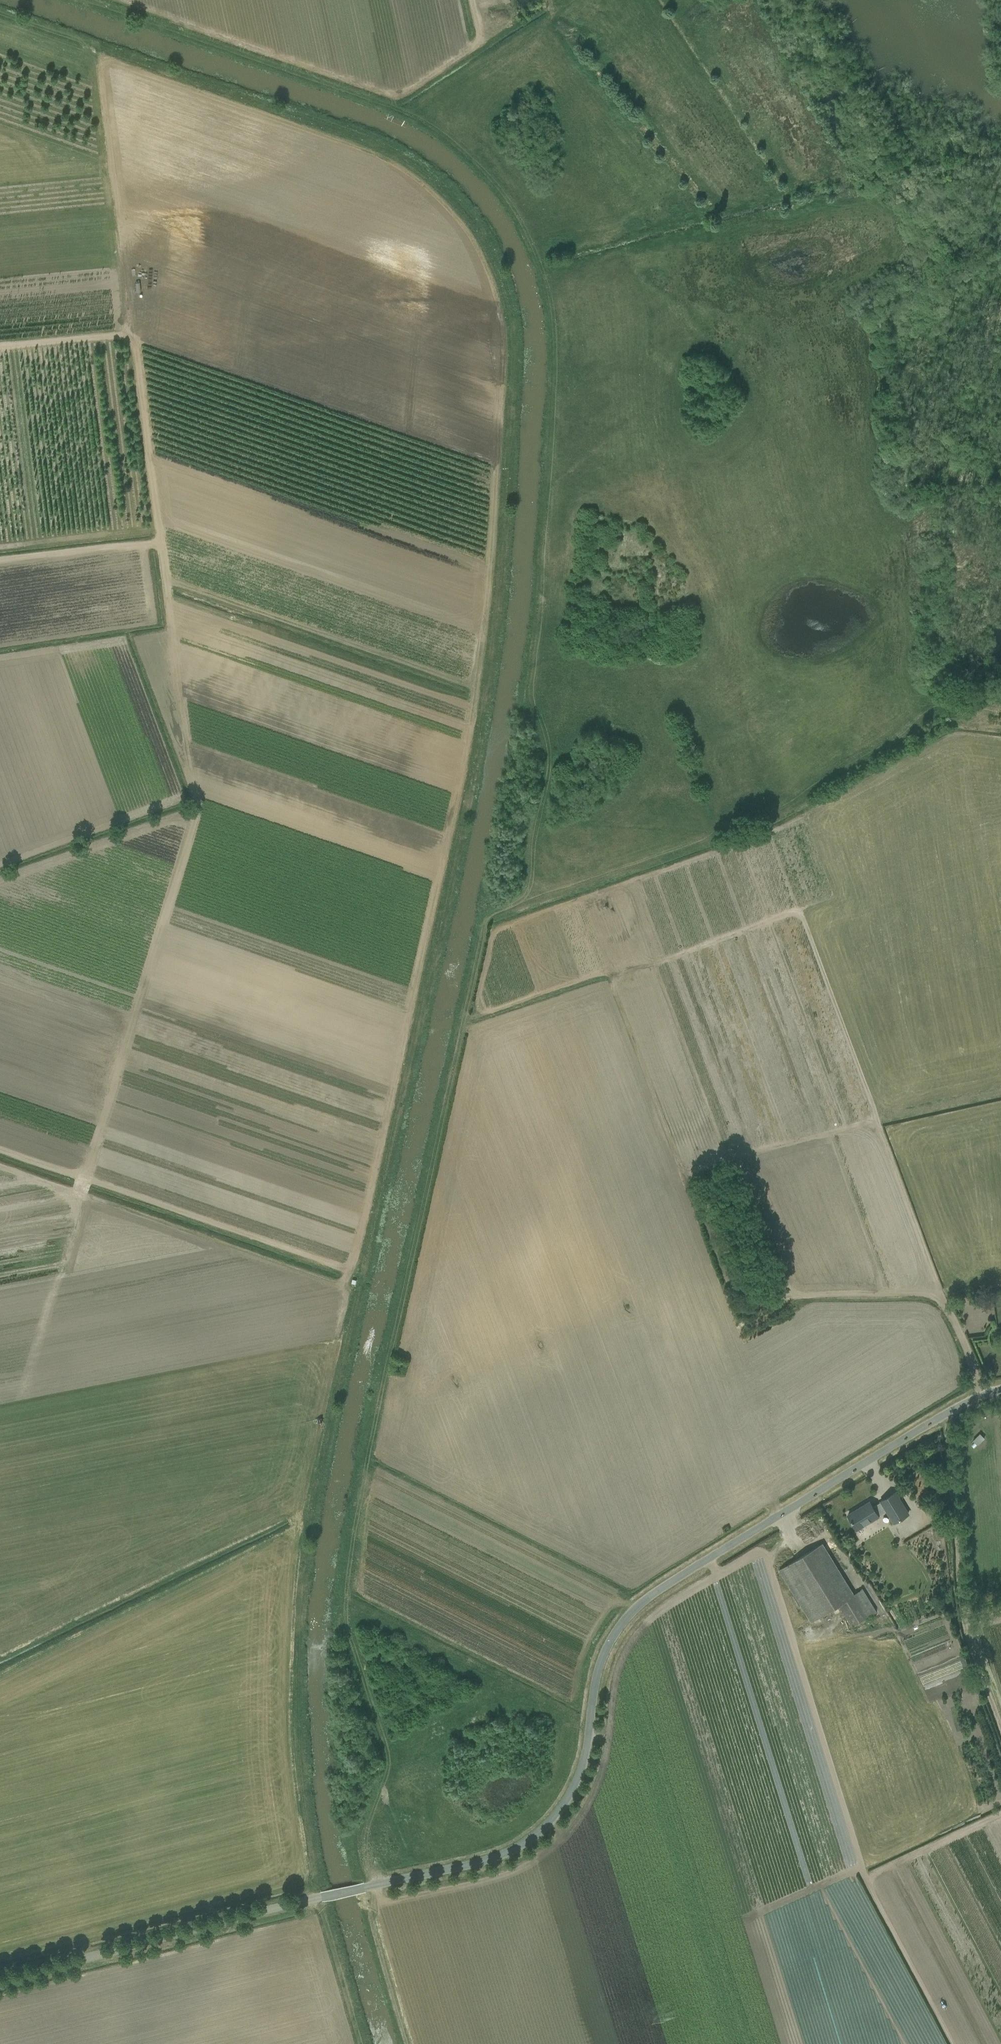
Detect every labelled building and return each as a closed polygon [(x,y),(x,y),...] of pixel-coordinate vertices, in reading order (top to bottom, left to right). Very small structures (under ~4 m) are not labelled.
[(72,824),(75,834),(82,832),(79,822),(72,824)] [(852,1522),(854,1525),(857,1530),(880,1517),(879,1516),(887,1511),(894,1523),(908,1514),(900,1501),(895,1492),(881,1501),(881,1502),(872,1507),(869,1502),(848,1515),(851,1520),(852,1522)] [(779,1570),(784,1578),(811,1622),(839,1604),(853,1626),(876,1611),(862,1589),(854,1594),(822,1543),(779,1570)]
